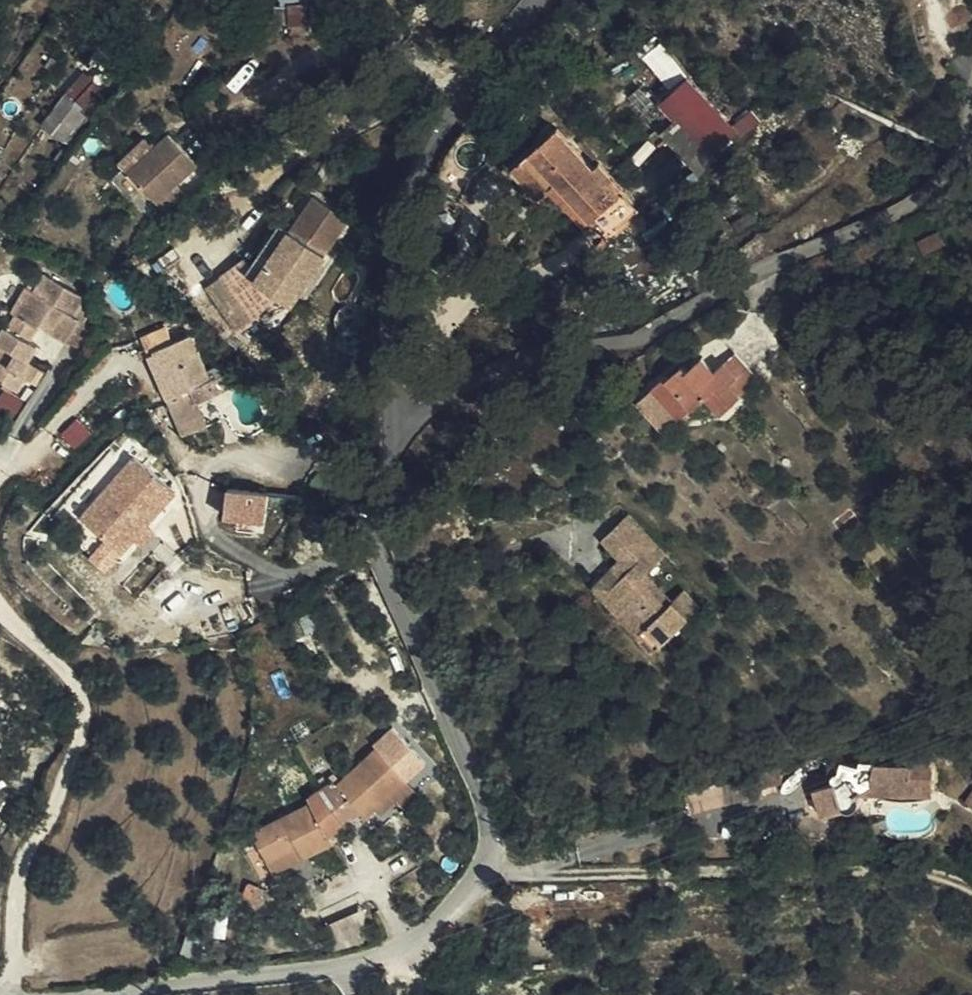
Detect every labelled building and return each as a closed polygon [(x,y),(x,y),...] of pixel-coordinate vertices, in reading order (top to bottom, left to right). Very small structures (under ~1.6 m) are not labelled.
[(317,0),(286,0),(288,23),(319,20),(317,0)] [(129,56),(118,47),(103,66),(114,74),(129,56)] [(656,103),(674,162),(707,151),(678,54),(645,65),(656,103)] [(77,115),(93,92),(68,75),(52,98),(77,115)] [(649,171),(674,162),(656,103),(631,112),(649,171)] [(534,120),(489,169),(518,196),(538,175),(573,206),(604,172),(580,150),(573,157),(534,120)] [(135,135),(111,160),(154,202),(191,163),(160,133),(147,146),(135,135)] [(314,189),(295,219),(302,225),(286,248),(315,267),(352,215),(314,189)] [(302,225),(295,219),(279,243),(286,248),(302,225)] [(18,299),(40,311),(51,294),(63,301),(55,316),(73,327),(85,308),(86,305),(81,302),(92,281),(44,252),(36,265),(32,263),(22,282),(27,285),(18,299)] [(249,254),(222,271),(240,299),(266,283),(249,254)] [(32,342),(40,329),(32,324),(40,311),(18,299),(13,296),(4,312),(10,316),(0,333),(0,364),(20,375),(29,359),(24,356),(32,342)] [(85,308),(73,327),(89,336),(99,317),(85,308)] [(10,316),(4,312),(0,318),(0,333),(10,316)] [(204,374),(201,368),(187,329),(168,336),(163,321),(138,330),(163,392),(183,383),(204,374)] [(709,351),(691,364),(709,386),(723,404),(741,390),(716,360),(709,351)] [(726,353),(716,360),(741,390),(751,382),(726,353)] [(685,358),(656,379),(670,398),(684,386),(695,398),(709,386),(691,364),(685,358)] [(216,361),(201,368),(204,374),(183,383),(186,390),(189,398),(236,380),(230,364),(220,369),(216,361)] [(670,398),(656,379),(638,391),(658,417),(664,423),(680,410),(670,398)] [(11,384),(0,402),(11,409),(22,392),(11,384)] [(670,398),(680,410),(695,398),(684,386),(670,398)] [(202,428),(189,398),(186,390),(169,398),(182,436),(202,428)] [(81,417),(63,431),(74,445),(92,432),(81,417)] [(117,449),(66,502),(77,513),(128,460),(117,449)] [(96,513),(103,520),(116,505),(143,529),(162,507),(146,495),(159,481),(147,471),(152,465),(136,452),(101,492),(109,499),(96,513)] [(260,489),(216,487),(215,516),(259,517),(260,489)] [(621,512),(595,539),(623,566),(613,578),(623,589),(615,598),(640,625),(633,633),(649,650),(693,606),(677,589),(666,598),(641,571),(659,552),(621,512)] [(357,809),(372,795),(387,780),(398,770),(367,736),(326,773),(319,765),(297,781),(300,785),(238,817),(252,843),(283,827),(293,849),(322,834),(318,826),(349,800),(357,809)] [(818,788),(824,808),(825,813),(847,807),(855,808),(860,807),(862,802),(862,792),(935,794),(936,769),(934,766),(934,764),(933,763),(929,761),(900,759),(900,763),(863,763),(863,767),(844,762),(843,773),(839,774),(838,776),(836,778),(838,783),(818,788)] [(752,775),(756,789),(783,783),(779,769),(752,775)] [(718,784),(723,804),(749,798),(748,791),(744,777),(718,784)] [(387,780),(372,795),(380,806),(397,790),(387,780)] [(262,865),(293,849),(283,827),(252,843),(262,865)] [(356,911),(331,920),(341,946),(366,937),(356,911)]
